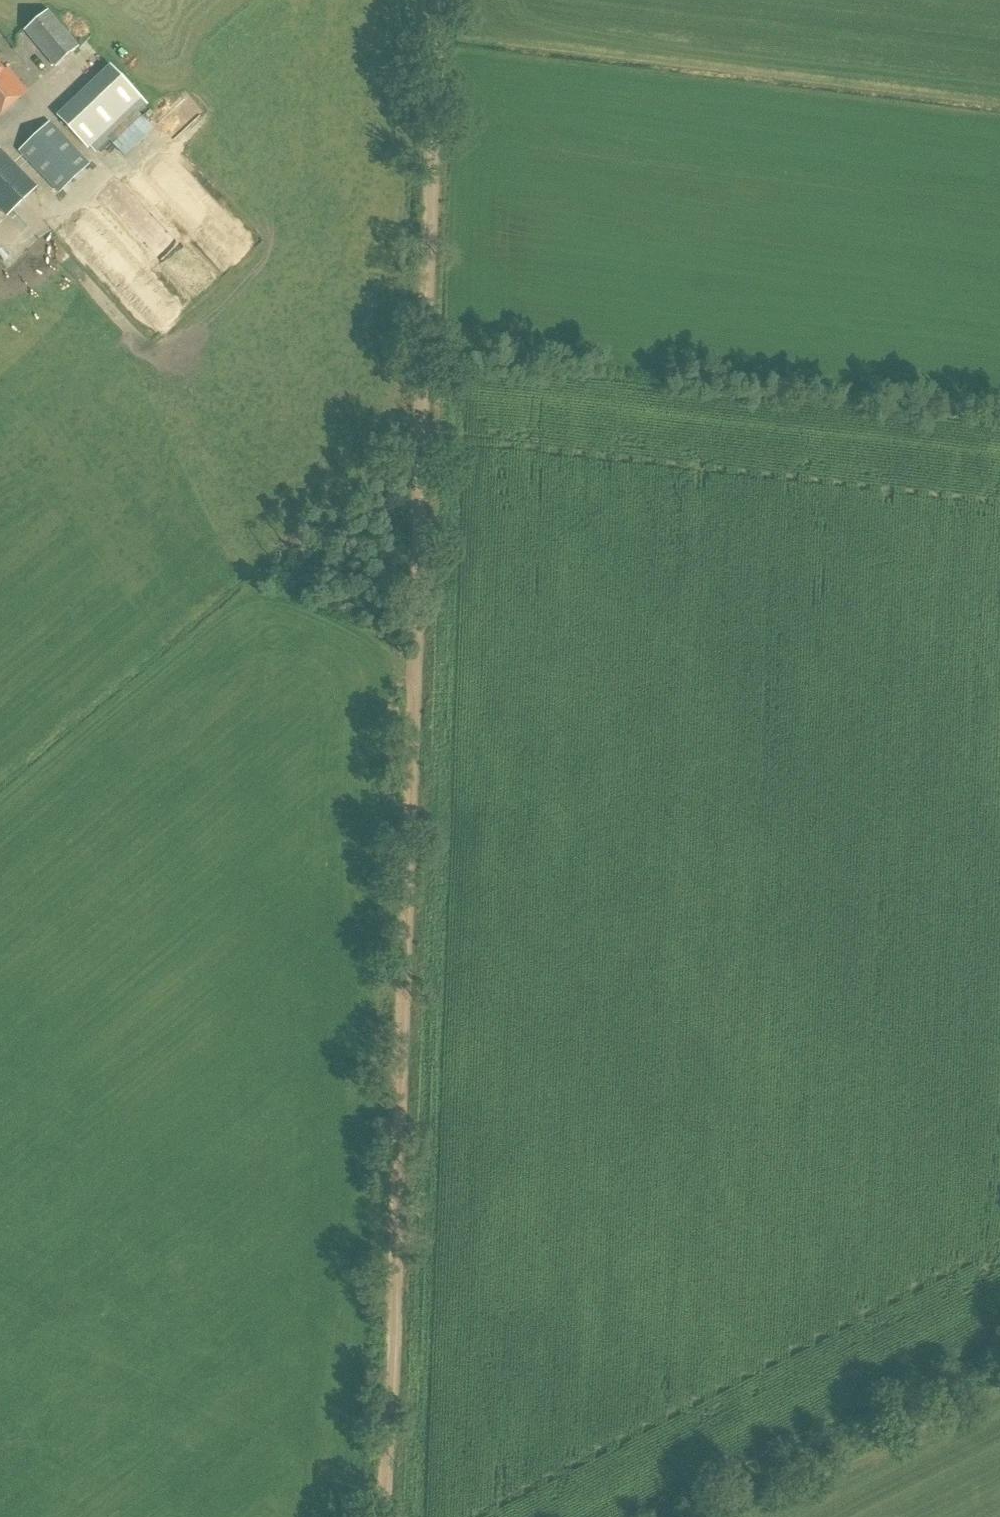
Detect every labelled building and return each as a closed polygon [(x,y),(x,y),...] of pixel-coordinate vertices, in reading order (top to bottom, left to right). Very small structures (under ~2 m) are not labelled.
[(54,67),(79,46),(48,10),(23,31),(54,67)] [(97,154),(149,103),(111,63),(55,116),(87,150),(90,147),(97,154)] [(0,67),(0,114),(25,92),(6,69),(3,71),(0,67)] [(58,194),(91,163),(50,121),(17,151),(58,194)] [(38,186),(0,148),(0,211),(6,217),(38,186)] [(119,207),(137,196),(127,179),(109,190),(119,207)]
